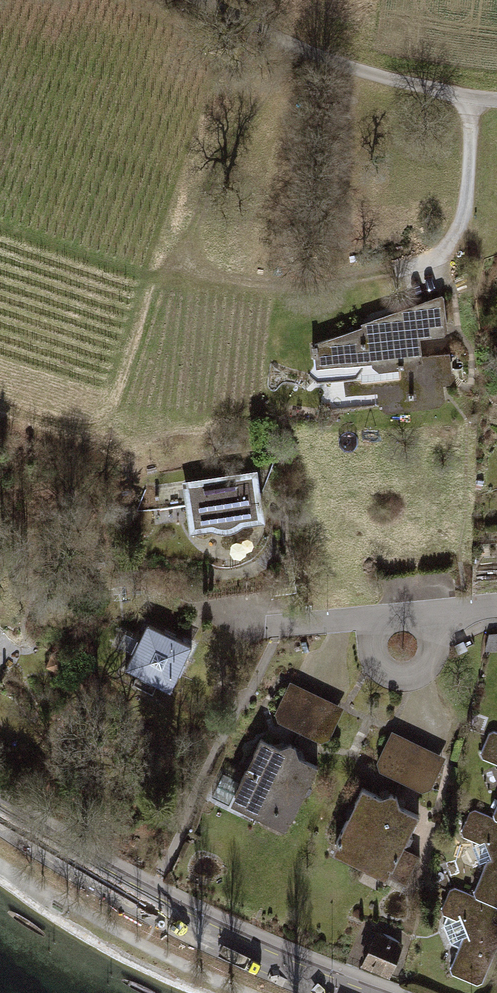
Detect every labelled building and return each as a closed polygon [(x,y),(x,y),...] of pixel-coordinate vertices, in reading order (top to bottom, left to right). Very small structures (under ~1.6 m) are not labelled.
[(442,298),(335,338),(337,363),(369,360),(370,364),(421,359),(418,329),(445,327),(442,298)] [(365,365),(355,379),(374,392),(382,392),(383,406),(388,411),(438,405),(442,401),(439,372),(449,371),(447,356),(421,359),(370,364),(365,365)] [(261,471),(169,481),(175,537),(267,527),(261,471)] [(197,646),(133,615),(105,674),(169,704),(197,646)] [(337,707),(283,684),(266,722),(321,746),(337,707)] [(488,731),(482,733),(474,752),(476,759),(493,766),(496,777),(496,735),(488,731)] [(440,758),(385,733),(368,770),(423,795),(440,758)] [(247,819),(279,754),(253,741),(221,806),(247,819)] [(279,835),(311,769),(282,755),(250,821),(279,835)] [(487,815),(488,818),(488,821),(496,824),(496,788),(487,815)] [(348,868),(379,803),(353,790),(322,856),(348,868)] [(412,817),(382,803),(351,870),(381,884),(412,817)] [(469,810),(463,812),(455,832),(457,836),(474,844),(480,860),(468,892),(470,896),(471,898),(494,908),(496,907),(496,824),(488,821),(488,818),(469,810)] [(448,887),(443,889),(435,909),(436,914),(451,920),(457,935),(444,969),(446,975),(470,985),(476,982),(491,944),(496,941),(496,939),(496,928),(496,927),(496,923),(496,907),(494,908),(471,898),(470,896),(448,887)] [(401,946),(376,935),(363,965),(389,975),(401,946)]
